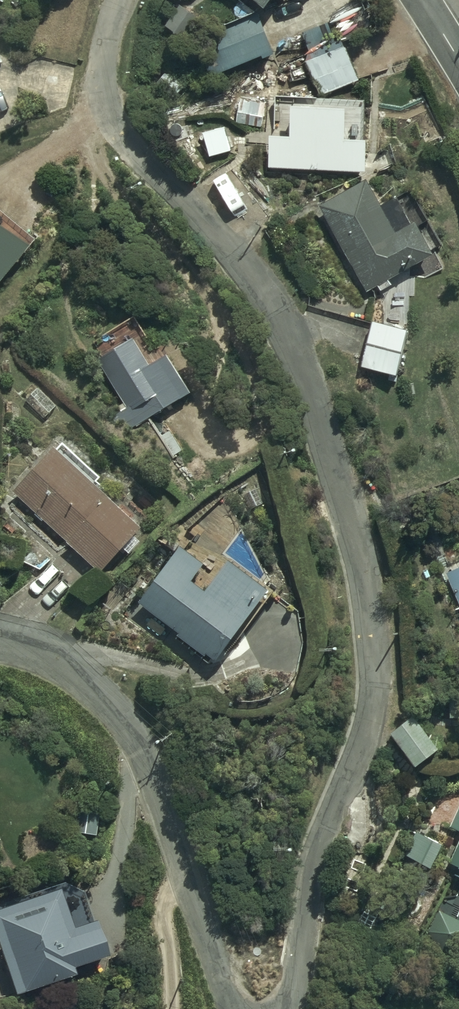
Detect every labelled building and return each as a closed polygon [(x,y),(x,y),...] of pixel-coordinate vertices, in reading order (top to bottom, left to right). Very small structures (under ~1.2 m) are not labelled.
[(263,15),(274,0),(243,0),(263,15)] [(258,17),(195,46),(212,83),(263,60),(264,63),(276,58),(258,17)] [(267,99),(241,95),(237,120),(263,125),(267,99)] [(349,100),(294,99),(293,135),(272,135),(271,172),(370,174),(370,138),(348,138),(349,100)] [(371,179),(320,206),(368,297),(436,255),(419,221),(399,232),(371,179)] [(31,251),(0,227),(0,284),(31,251)] [(407,334),(371,327),(362,374),(398,381),(407,334)] [(136,337),(98,360),(128,411),(125,413),(127,417),(130,415),(134,423),(166,404),(170,410),(196,395),(183,373),(175,377),(165,361),(154,367),(136,337)] [(64,441),(15,491),(67,547),(69,545),(96,573),(124,547),(131,555),(145,542),(139,536),(145,527),(112,491),(108,495),(99,485),(103,481),(64,441)] [(274,591),(230,561),(221,574),(182,547),(139,608),(180,637),(178,640),(207,659),(209,656),(217,662),(234,638),(239,641),(274,591)] [(447,577),(458,606),(458,572),(447,577)] [(446,865),(458,871),(458,808),(449,831),(458,836),(446,865)] [(430,881),(446,847),(412,831),(395,865),(430,881)] [(0,908),(0,972),(8,999),(72,980),(71,974),(106,963),(94,922),(89,924),(82,899),(66,889),(0,908)] [(437,913),(423,945),(455,960),(458,952),(458,923),(437,913)]
